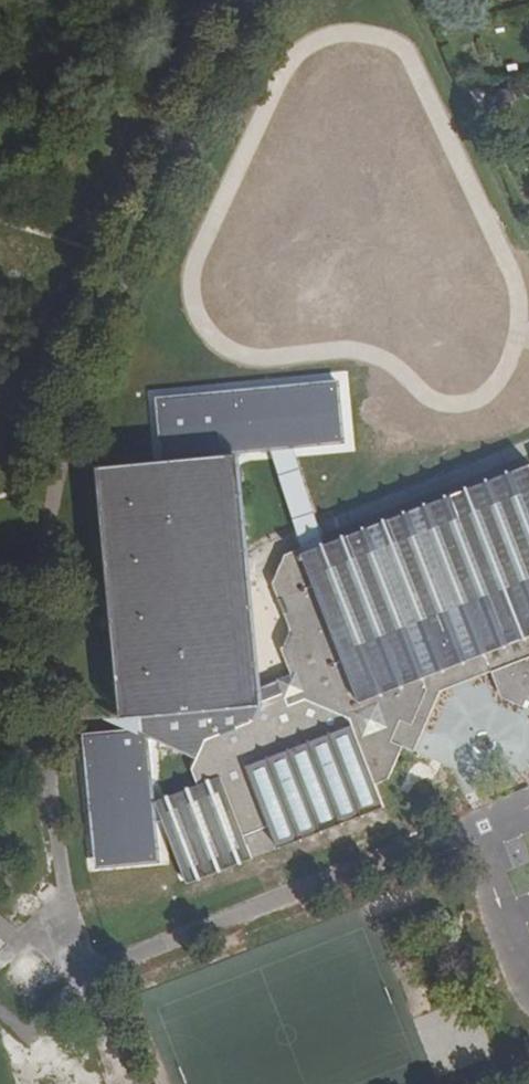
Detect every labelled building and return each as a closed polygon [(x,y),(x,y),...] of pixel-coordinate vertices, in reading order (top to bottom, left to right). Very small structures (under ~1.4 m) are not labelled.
[(162,463),(237,456),(271,453),(296,450),(345,446),(339,377),(156,394),(162,463)] [(271,453),(304,545),(306,550),(327,542),(296,450),(271,453)] [(156,802),(158,806),(189,883),(252,858),(245,836),(269,826),(278,847),(383,806),(376,783),(387,779),(402,746),(391,741),(396,730),(401,720),(411,725),(428,688),(418,660),(449,649),(479,637),(494,670),(504,697),(526,707),(528,702),(528,464),(327,542),(306,550),(304,545),(286,551),(273,580),(289,626),(282,644),(291,670),(259,687),(237,456),(162,463),(106,470),(130,716),(140,714),(142,734),(155,733),(198,756),(193,768),(199,784),(159,801),(156,802)] [(449,649),(418,660),(428,688),(411,725),(401,720),(396,730),(391,741),(402,746),(415,752),(442,691),(494,670),(479,637),(449,649)] [(93,869),(161,865),(158,806),(156,802),(159,801),(155,733),(142,734),(86,737),(93,869)]
